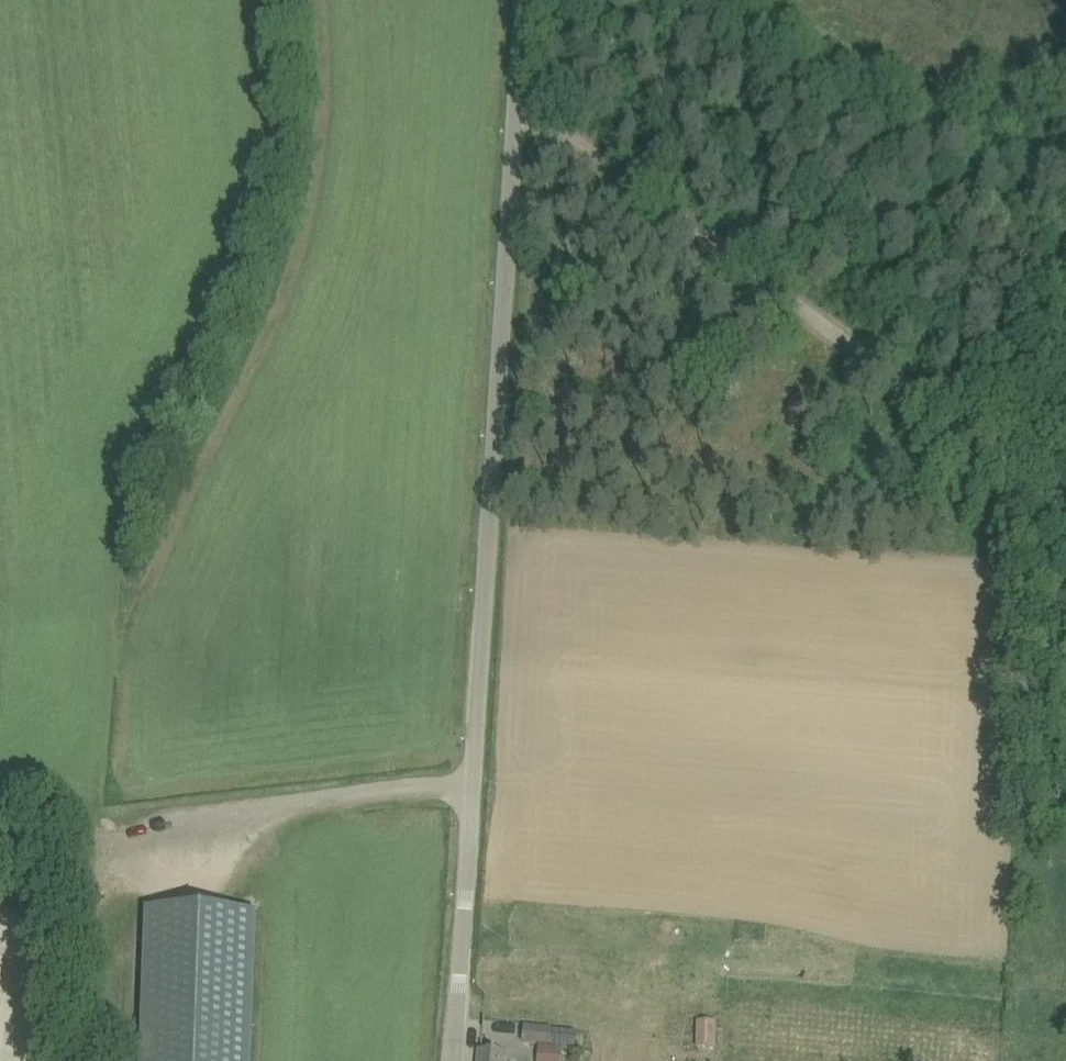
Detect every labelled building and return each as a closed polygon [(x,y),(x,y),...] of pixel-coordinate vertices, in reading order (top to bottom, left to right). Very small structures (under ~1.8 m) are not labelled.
[(257,912),(145,908),(139,1060),(252,1060),(257,912)] [(715,1047),(716,1022),(699,1022),(699,1047),(715,1047)] [(523,1043),(550,1045),(576,1048),(577,1031),(524,1026),(523,1043)] [(563,1048),(539,1046),(538,1060),(562,1060),(563,1048)] [(480,1050),(479,1050),(478,1060),(508,1060),(509,1053),(480,1050)]
